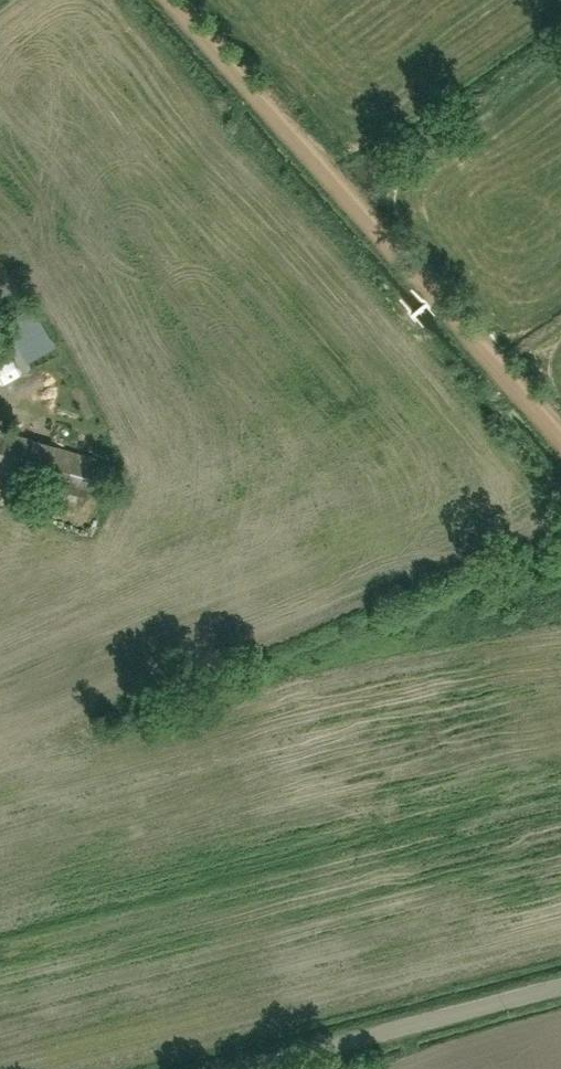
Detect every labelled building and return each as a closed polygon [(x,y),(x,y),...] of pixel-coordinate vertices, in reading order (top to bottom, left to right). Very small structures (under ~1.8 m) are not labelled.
[(26,356),(5,346),(0,358),(21,368),(26,356)] [(68,424),(81,420),(77,406),(63,411),(68,424)] [(0,430),(0,472),(86,497),(98,459),(0,430)]
